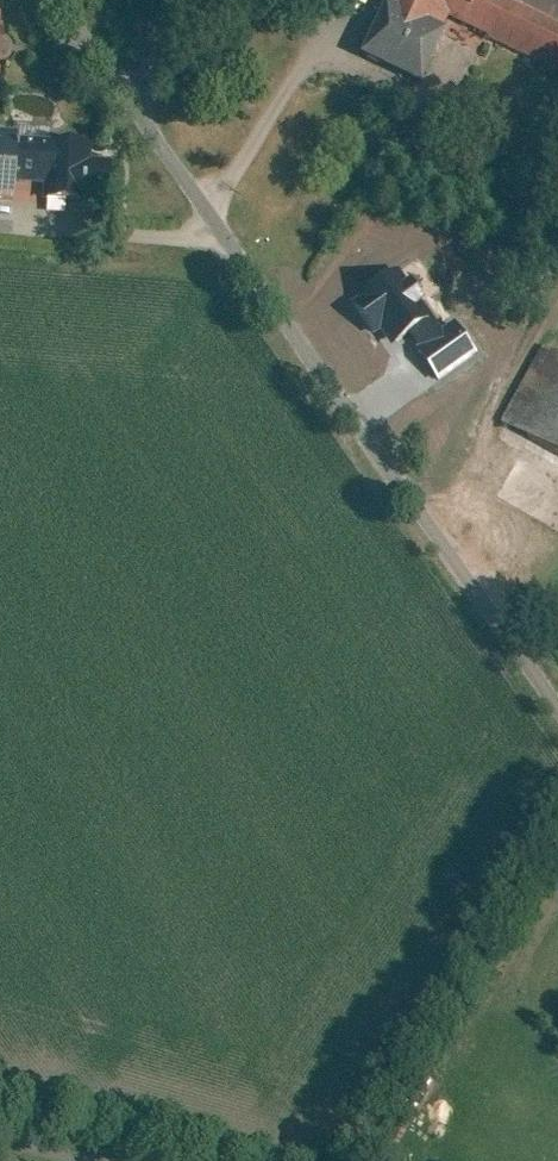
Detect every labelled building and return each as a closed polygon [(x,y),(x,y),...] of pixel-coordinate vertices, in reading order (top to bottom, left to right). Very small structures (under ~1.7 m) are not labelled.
[(406,0),(384,0),(380,9),(376,6),(352,59),(416,88),(439,36),(433,33),(441,16),(406,0)] [(441,16),(449,19),(457,0),(406,0),(441,16)] [(468,0),(457,0),(449,19),(557,68),(557,40),(495,12),(468,0)] [(495,12),(557,40),(557,0),(500,0),(495,12)] [(84,148),(5,144),(4,169),(36,171),(35,200),(99,204),(101,169),(83,168),(84,148)] [(444,331),(396,271),(348,309),(383,353),(402,337),(440,384),(477,354),(453,324),(444,331)] [(545,349),(501,425),(557,457),(557,356),(545,349)]
